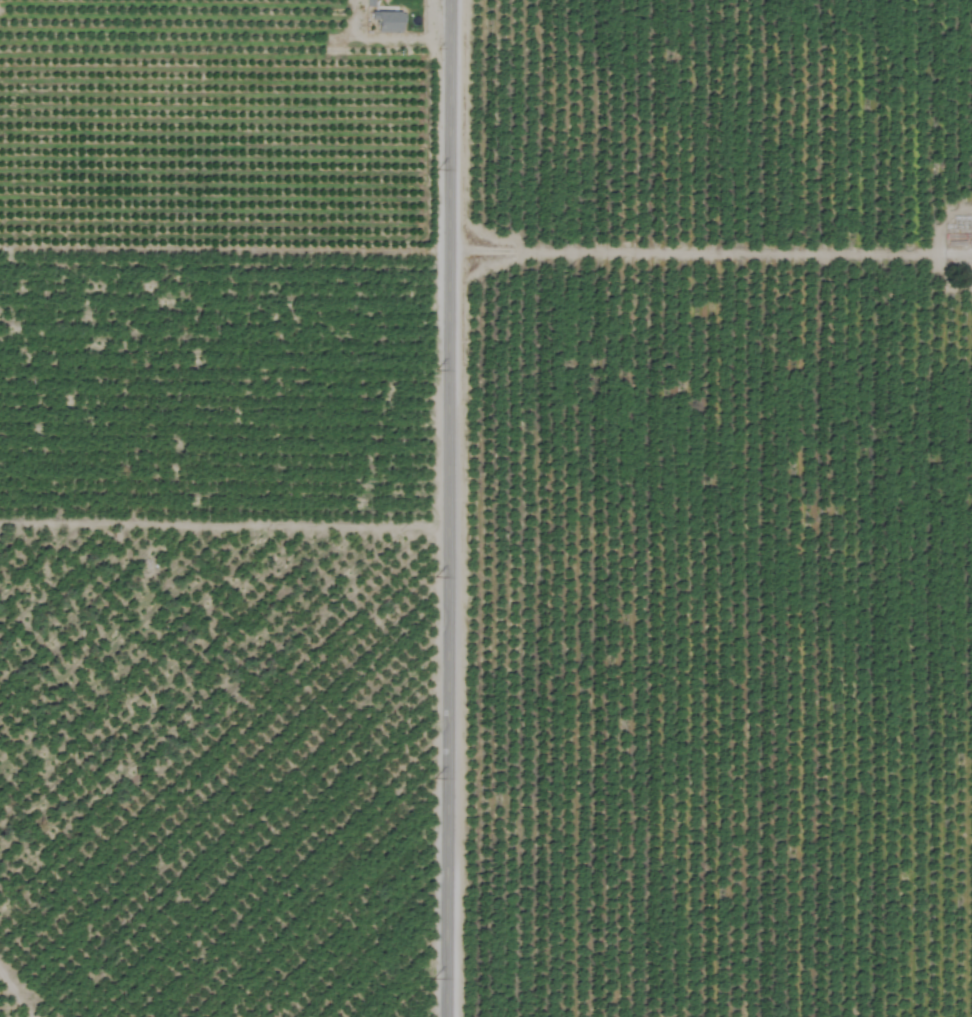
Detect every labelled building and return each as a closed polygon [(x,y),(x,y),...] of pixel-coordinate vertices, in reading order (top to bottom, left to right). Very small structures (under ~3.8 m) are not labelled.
[(375,33),(400,32),(399,12),(369,13),(369,22),(375,22),(375,33)]
